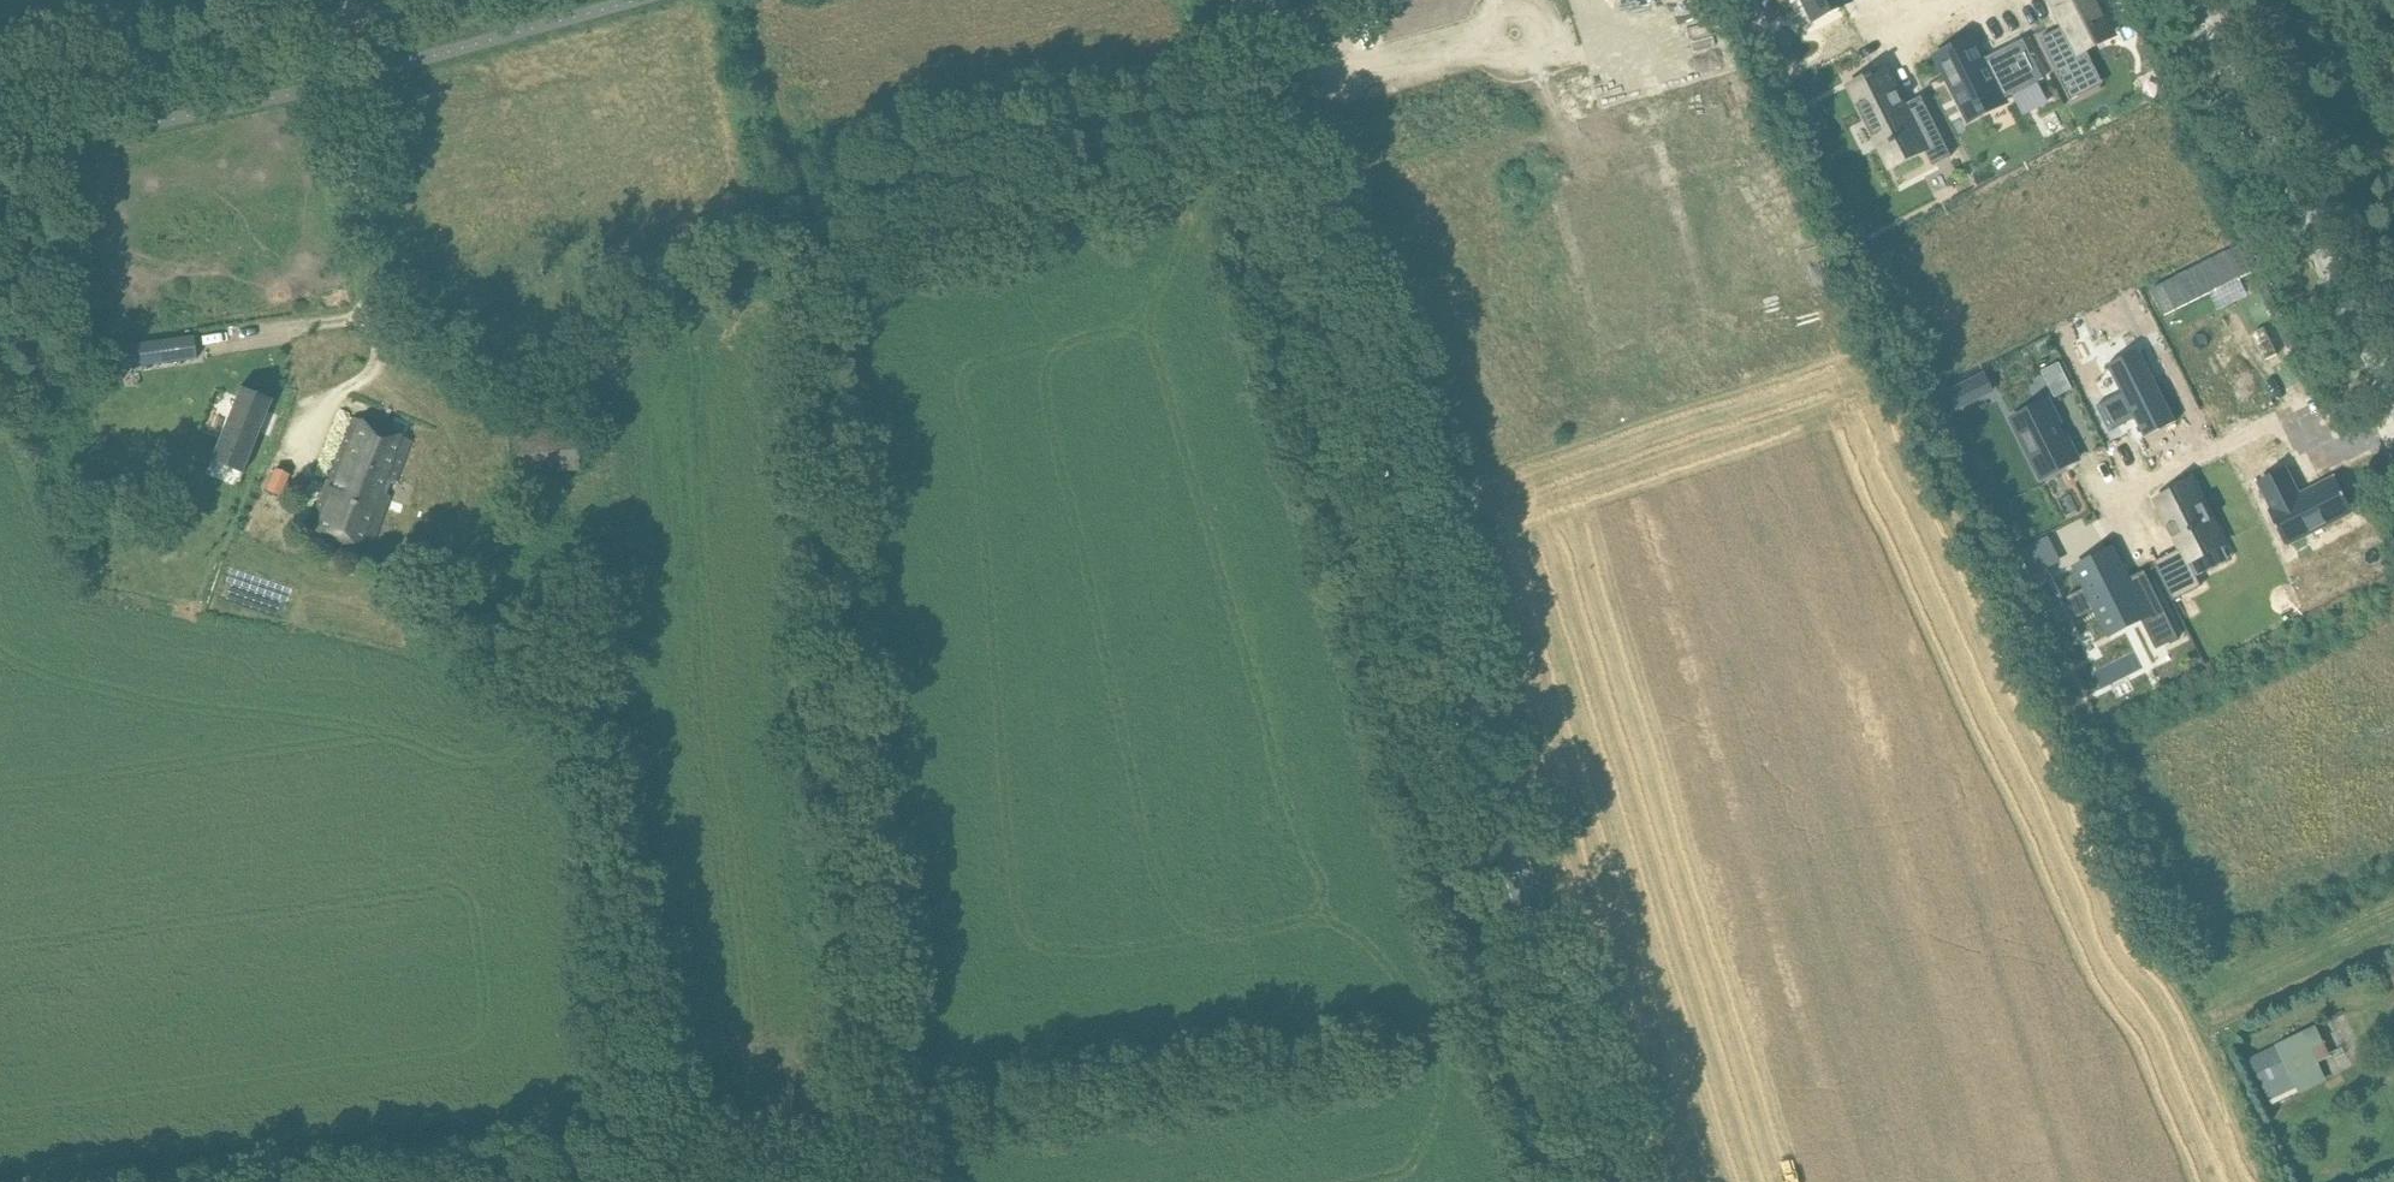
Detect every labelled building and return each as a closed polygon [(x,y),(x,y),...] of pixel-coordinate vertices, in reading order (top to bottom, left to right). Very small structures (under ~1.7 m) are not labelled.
[(1816,20),(1844,6),(1852,2),(1851,0),(1806,0),(1816,20)] [(2041,39),(2063,82),(2090,68),(2081,51),(2114,34),(2104,16),(2108,13),(2101,0),(2053,0),(2066,26),(2041,39)] [(1759,17),(1751,1),(1741,6),(1749,22),(1759,17)] [(1939,56),(1938,57),(1970,119),(1971,119),(1971,118),(1981,113),(1981,114),(1988,110),(2004,101),(2004,102),(2006,101),(2005,99),(2045,78),(2024,39),(1984,59),(1974,38),(1972,39),(1973,40),(1966,43),(1966,42),(1956,47),(1956,48),(1940,57),(1939,56)] [(1853,86),(1851,87),(1882,147),(1882,146),(1883,146),(1883,145),(1893,141),(1893,142),(1900,139),(1899,137),(1916,129),(1926,149),(1934,165),(1953,155),(1922,96),(1905,105),(1887,69),(1886,70),(1876,75),(1875,73),(1869,77),(1870,78),(1853,86)] [(2234,248),(2152,289),(2165,315),(2211,293),(2240,278),(2252,272),(2239,245),(2234,248)] [(2221,308),(2185,327),(2197,350),(2216,340),(2225,359),(2202,371),(2217,400),(2240,388),(2246,400),(2284,381),(2251,316),(2230,326),(2221,308)] [(198,358),(195,335),(117,347),(120,369),(198,358)] [(2123,393),(2098,406),(2111,431),(2136,419),(2146,439),(2178,422),(2141,350),(2109,366),(2123,393)] [(2060,362),(2043,371),(2056,397),(2073,389),(2060,362)] [(1984,374),(1950,391),(1959,408),(1993,391),(1984,374)] [(244,474),(274,399),(253,391),(241,386),(211,461),(213,462),(216,455),(245,466),(242,473),(244,474)] [(2050,400),(2012,419),(2042,478),(2079,459),(2068,436),(2066,437),(2060,424),(2061,423),(2050,400)] [(367,552),(412,440),(353,417),(309,529),(367,552)] [(276,469),(267,491),(280,496),(289,474),(276,469)] [(2266,495),(2265,495),(2272,508),(2269,510),(2287,546),(2354,512),(2336,476),(2300,494),(2293,481),(2292,482),(2266,495)] [(2181,548),(2154,561),(2174,600),(2202,585),(2189,560),(2225,542),(2194,482),(2157,500),(2181,548)] [(2087,587),(2067,597),(2078,618),(2100,607),(2113,632),(2141,618),(2154,611),(2170,643),(2179,638),(2145,570),(2128,578),(2113,548),(2086,562),(2096,582),(2087,587)] [(2280,1046),(2251,1059),(2270,1101),(2299,1088),(2287,1062),(2326,1044),(2327,1043),(2320,1027),(2280,1046)]
